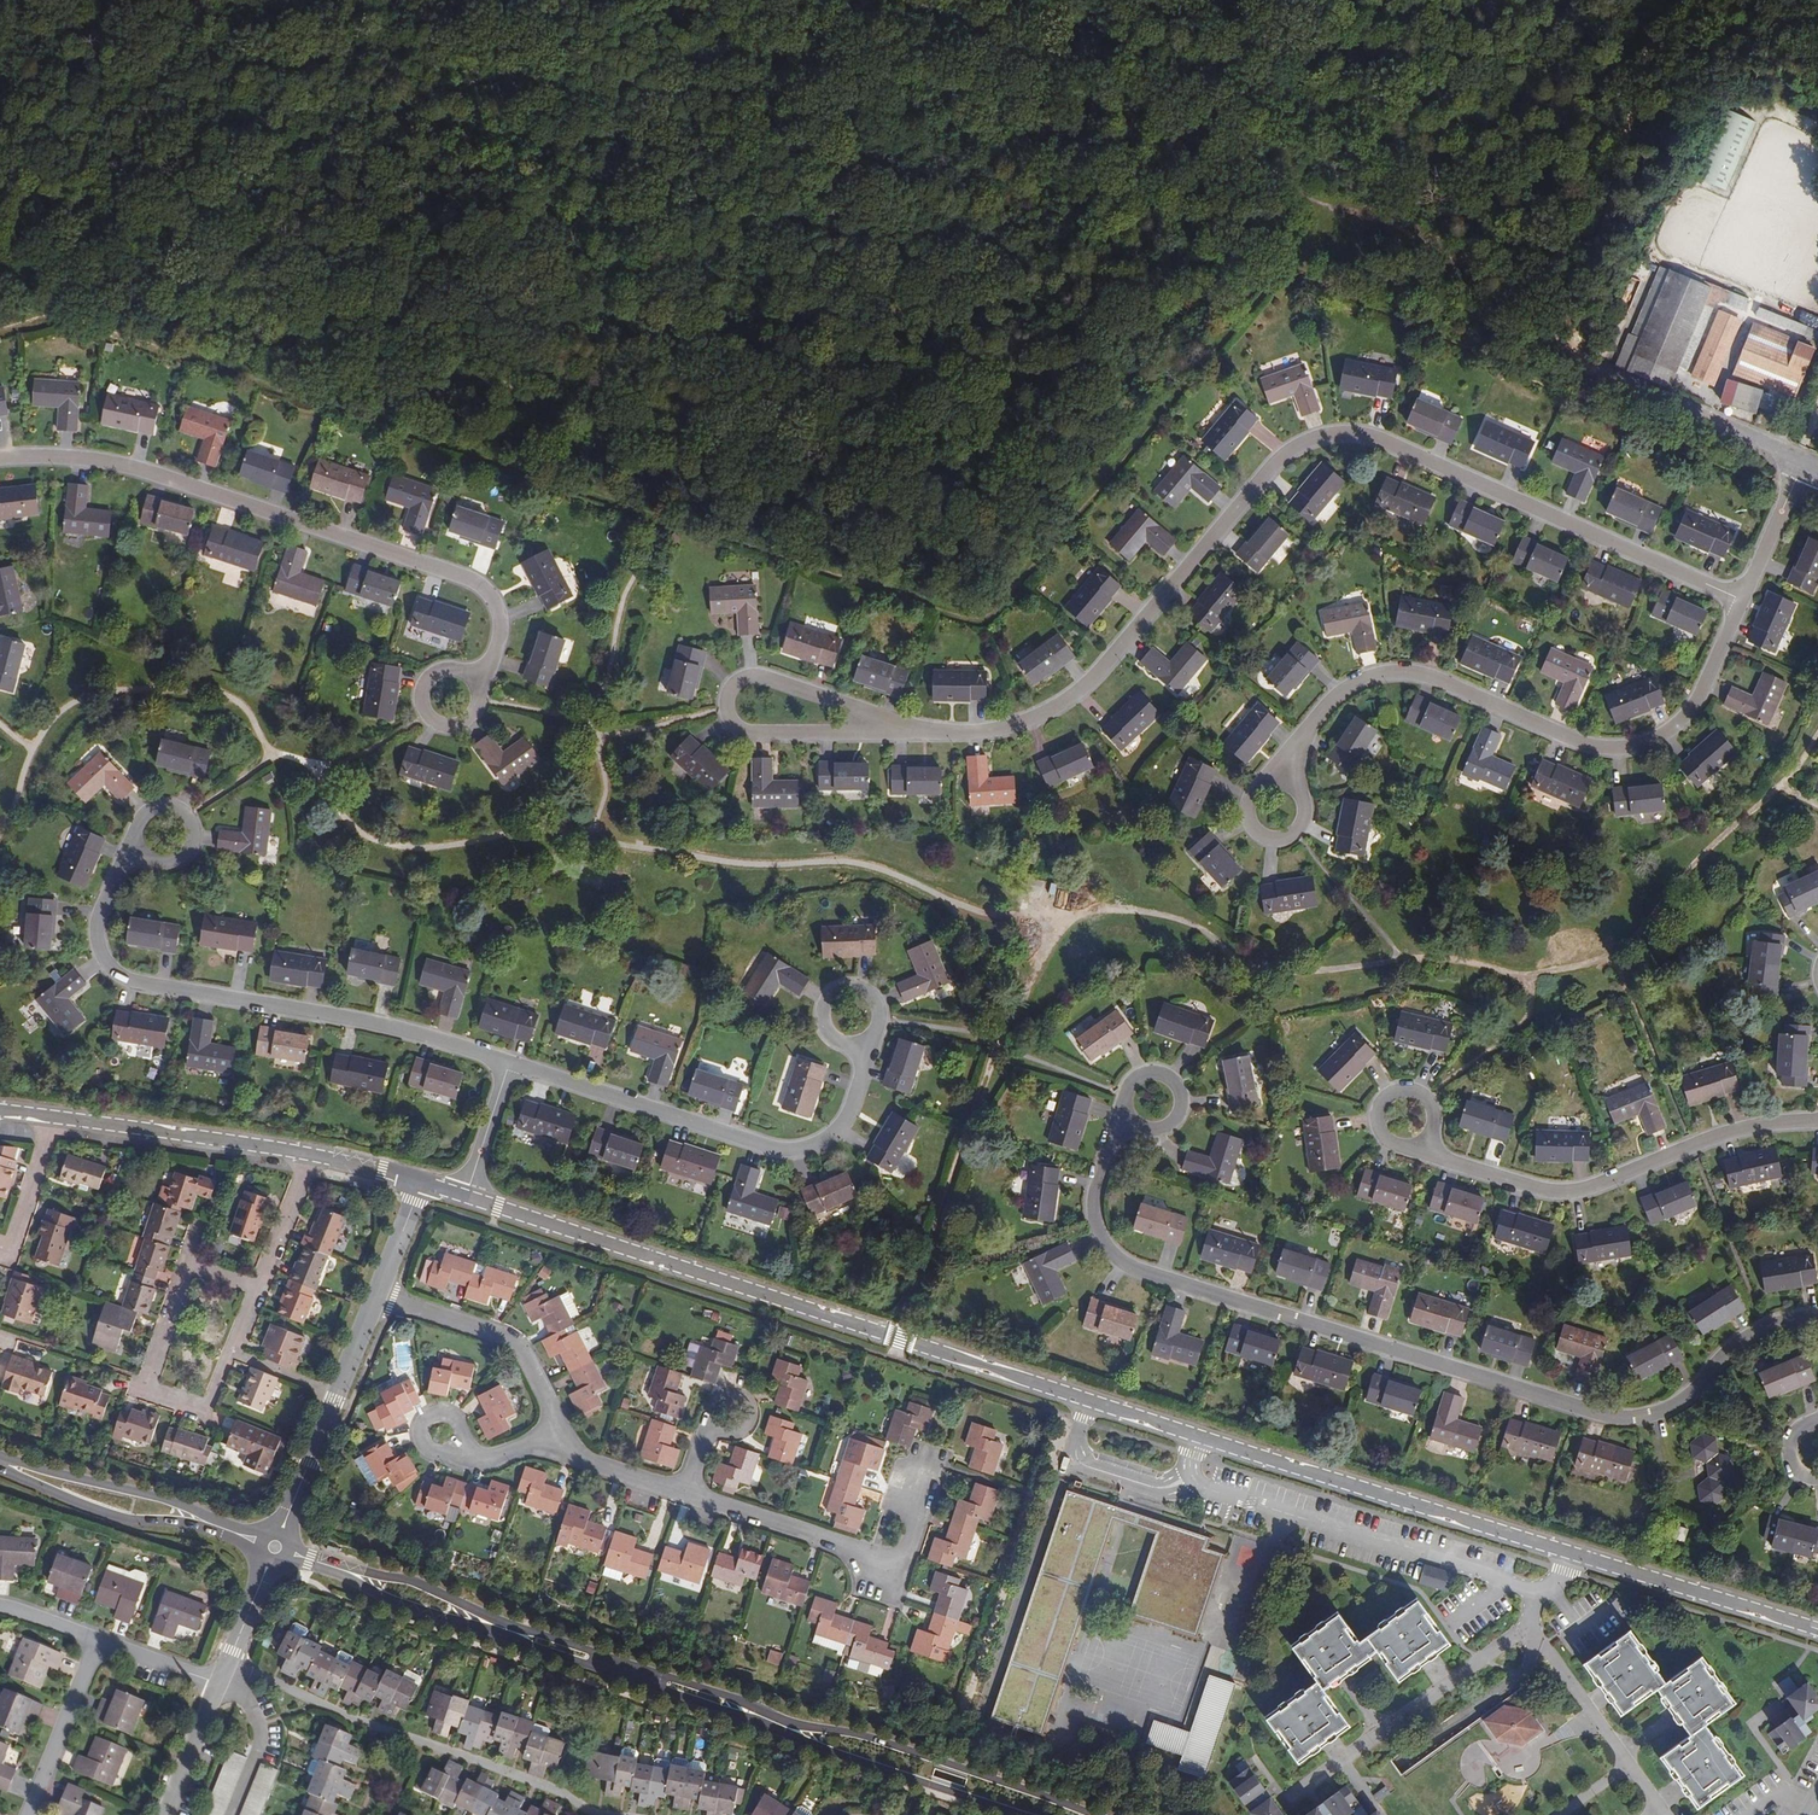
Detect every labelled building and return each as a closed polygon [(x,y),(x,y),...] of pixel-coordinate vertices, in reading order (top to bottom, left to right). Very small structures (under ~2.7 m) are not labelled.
[(1727,190),(1757,123),(1724,108),(1693,176),(1727,190)] [(1664,268),(1636,333),(1643,336),(1670,270),(1664,268)] [(1680,274),(1705,284),(1706,281),(1707,279),(1682,269),(1680,274)] [(1632,361),(1629,369),(1670,387),(1679,365),(1712,288),(1705,284),(1680,274),(1670,270),(1643,336),(1632,361)] [(1712,288),(1679,365),(1688,369),(1715,304),(1723,302),(1747,311),(1750,304),(1749,303),(1730,295),(1731,292),(1706,281),(1705,284),(1712,288)] [(1730,295),(1749,303),(1749,300),(1731,292),(1730,295)] [(1760,307),(1757,316),(1809,337),(1806,346),(1798,343),(1799,341),(1763,326),(1756,343),(1747,339),(1734,373),(1771,388),(1769,396),(1767,403),(1786,411),(1788,411),(1793,397),(1796,398),(1817,344),(1817,330),(1760,307)] [(1697,377),(1724,312),(1721,310),(1694,375),(1697,377)] [(1714,384),(1741,319),(1724,312),(1697,377),(1714,384)] [(1744,320),(1741,319),(1714,384),(1717,385),(1744,320)] [(1756,343),(1763,326),(1754,323),(1747,339),(1756,343)] [(1631,331),(1617,363),(1629,369),(1632,361),(1625,359),(1622,353),(1631,335),(1635,332),(1631,331)] [(1636,333),(1635,332),(1631,335),(1622,353),(1625,359),(1632,361),(1643,336),(1636,333)] [(1341,387),(1392,398),(1397,371),(1346,361),(1341,387)] [(1295,395),(1303,416),(1320,410),(1305,365),(1262,379),(1270,403),(1295,395)] [(77,432),(80,384),(36,380),(34,406),(60,407),(59,430),(77,432)] [(1755,411),(1757,406),(1761,393),(1730,381),(1723,401),(1755,411)] [(107,393),(118,395),(120,385),(109,383),(107,393)] [(8,413),(4,388),(0,389),(0,414),(8,413)] [(1784,417),(1786,411),(1767,403),(1769,396),(1761,393),(1757,406),(1784,417)] [(159,407),(109,396),(103,423),(153,434),(159,407)] [(1418,427),(1452,443),(1463,420),(1418,400),(1408,423),(1418,427)] [(1258,419),(1237,401),(1203,441),(1224,459),(1258,419)] [(231,422),(189,408),(181,431),(206,440),(198,461),(216,467),(231,422)] [(1476,447),(1524,468),(1535,442),(1487,421),(1476,447)] [(1451,445),(1452,443),(1418,427),(1417,430),(1451,445)] [(1577,474),(1568,495),(1584,502),(1604,458),(1563,439),(1552,462),(1577,474)] [(252,479),(287,491),(295,468),(249,453),(242,476),(252,479)] [(1221,488),(1184,457),(1155,491),(1175,507),(1192,487),(1209,502),(1221,488)] [(361,503),(370,477),(321,460),(312,487),(361,503)] [(1345,482),(1324,464),(1291,504),(1312,522),(1345,482)] [(422,536),(438,491),(395,476),(387,500),(412,509),(405,530),(422,536)] [(286,494),(287,491),(252,479),(251,482),(286,494)] [(1376,504),(1424,525),(1435,500),(1388,479),(1376,504)] [(89,487),(71,484),(64,532),(109,538),(112,513),(86,509),(89,487)] [(36,488),(0,492),(0,519),(39,515),(36,488)] [(1617,516),(1651,532),(1661,509),(1617,489),(1607,512),(1617,516)] [(149,495),(148,498),(184,508),(185,505),(149,495)] [(184,508),(148,498),(142,522),(188,535),(195,511),(184,508)] [(1460,503),(1494,518),(1496,515),(1462,500),(1460,503)] [(1504,523),(1494,518),(1460,503),(1450,526),(1494,546),(1504,523)] [(463,536),(498,549),(506,526),(460,509),(452,532),(463,536)] [(1177,541),(1140,510),(1111,544),(1130,560),(1147,541),(1164,555),(1177,541)] [(1676,536),(1724,557),(1735,532),(1687,511),(1676,536)] [(1650,534),(1651,532),(1617,516),(1616,519),(1650,534)] [(1271,519),(1264,528),(1239,556),(1258,572),(1289,535),(1271,519)] [(1239,556),(1264,528),(1261,525),(1237,554),(1239,556)] [(264,546),(215,529),(207,555),(255,571),(264,546)] [(496,552),(498,549),(463,536),(462,540),(496,552)] [(1523,539),(1558,555),(1560,552),(1525,536),(1523,539)] [(1568,559),(1558,555),(1523,539),(1513,561),(1557,581),(1568,559)] [(1806,549),(1790,583),(1812,593),(1817,580),(1817,542),(1811,539),(1806,549)] [(299,574),(307,551),(290,546),(275,591),(317,606),(325,582),(299,574)] [(1790,583),(1806,549),(1803,548),(1788,582),(1790,583)] [(573,597),(549,551),(524,563),(548,610),(573,597)] [(1641,583),(1593,562),(1582,587),(1630,608),(1641,583)] [(356,564),(355,568),(390,580),(392,576),(356,564)] [(13,567),(0,570),(0,616),(22,612),(13,567)] [(390,580),(355,568),(347,591),(393,607),(401,583),(390,580)] [(1066,608),(1087,626),(1121,586),(1100,568),(1066,608)] [(1245,593),(1224,575),(1190,614),(1211,632),(1245,593)] [(738,612),(739,635),(758,634),(756,587),(711,589),(712,613),(738,612)] [(1663,590),(1662,593),(1697,608),(1698,605),(1663,590)] [(1697,608),(1662,593),(1652,615),(1697,635),(1707,613),(1697,608)] [(1796,604),(1771,593),(1750,640),(1775,652),(1796,604)] [(1397,624),(1448,634),(1453,607),(1403,597),(1397,624)] [(469,616),(421,599),(412,625),(461,642),(469,616)] [(1376,650),(1369,603),(1324,610),(1328,635),(1354,631),(1358,653),(1376,650)] [(784,650),(833,667),(842,641),(793,624),(784,650)] [(542,634),(538,644),(527,680),(550,688),(566,641),(542,634)] [(1044,678),(1074,655),(1059,635),(1020,664),(1035,684),(1044,678)] [(1463,662),(1510,683),(1522,658),(1474,636),(1463,662)] [(12,692),(26,647),(2,640),(0,647),(0,689),(12,692)] [(527,680),(538,644),(535,643),(523,679),(527,680)] [(1286,696),(1294,688),(1318,659),(1299,643),(1267,681),(1286,696)] [(1141,663),(1178,694),(1207,659),(1188,644),(1171,663),(1153,648),(1141,663)] [(692,699),(695,688),(704,652),(681,646),(668,693),(692,699)] [(1557,703),(1573,711),(1593,667),(1551,649),(1542,671),(1566,682),(1557,703)] [(704,652),(695,688),(698,689),(708,653),(704,652)] [(1076,658),(1074,655),(1044,678),(1046,680),(1076,658)] [(866,683),(901,695),(909,672),(864,657),(856,680),(866,683)] [(1318,659),(1294,688),(1296,690),(1320,661),(1318,659)] [(391,720),(400,669),(374,665),(365,715),(391,720)] [(935,671),(934,699),(986,700),(987,673),(935,671)] [(1725,704),(1768,724),(1787,683),(1764,673),(1753,697),(1732,688),(1725,704)] [(1616,721),(1665,703),(1655,677),(1606,696),(1616,721)] [(900,698),(901,695),(866,683),(865,687),(900,698)] [(1160,714),(1141,693),(1103,729),(1122,749),(1160,714)] [(1416,698),(1451,713),(1452,710),(1418,695),(1416,698)] [(1461,718),(1451,713),(1416,698),(1406,720),(1451,740),(1461,718)] [(1279,722),(1258,705),(1224,744),(1245,762),(1279,722)] [(1356,718),(1350,728),(1330,759),(1350,772),(1377,732),(1356,718)] [(1330,759),(1350,728),(1348,726),(1327,757),(1330,759)] [(1501,735),(1484,727),(1464,771),(1505,790),(1515,767),(1491,756),(1501,735)] [(1680,766),(1698,786),(1737,752),(1719,732),(1680,766)] [(503,754),(490,736),(476,747),(503,785),(540,759),(525,738),(503,754)] [(710,792),(729,772),(690,737),(672,757),(710,792)] [(168,767),(205,776),(211,752),(164,741),(158,765),(168,767)] [(1083,744),(1073,749),(1039,764),(1049,787),(1093,767),(1083,744)] [(1039,764),(1073,749),(1072,746),(1038,762),(1039,764)] [(450,791),(459,765),(410,748),(401,774),(450,791)] [(134,788),(102,754),(70,784),(86,802),(106,784),(121,801),(134,788)] [(968,757),(971,805),(1016,803),(1015,777),(988,779),(987,756),(968,757)] [(1192,758),(1169,805),(1193,817),(1216,770),(1192,758)] [(799,782),(772,782),(772,759),(754,759),(754,807),(774,807),(799,807),(799,782)] [(1591,782),(1543,761),(1532,786),(1579,807),(1591,782)] [(868,765),(857,765),(820,765),(820,789),(868,790),(868,765)] [(204,779),(205,776),(168,767),(168,770),(204,779)] [(941,769),(931,769),(892,770),(892,794),(941,794),(941,769)] [(1662,785),(1651,786),(1614,790),(1616,815),(1665,810),(1662,785)] [(1374,805),(1347,800),(1337,851),(1364,856),(1374,805)] [(266,855),(272,811),(247,808),(244,834),(221,831),(219,849),(266,855)] [(104,839),(80,829),(59,876),(84,887),(104,839)] [(1208,834),(1233,862),(1236,859),(1211,832),(1208,834)] [(1241,870),(1233,862),(1208,834),(1190,851),(1223,887),(1241,870)] [(1046,840),(1032,840),(1032,854),(1046,854),(1046,840)] [(1804,878),(1816,903),(1817,902),(1817,871),(1804,878)] [(1816,903),(1804,878),(1785,887),(1787,893),(1779,897),(1789,917),(1798,913),(1797,912),(1816,903)] [(1313,879),(1261,887),(1266,914),(1318,906),(1313,879)] [(51,949),(52,938),(55,902),(31,899),(26,947),(51,949)] [(253,952),(258,924),(206,915),(202,943),(253,952)] [(139,944),(176,951),(180,927),(133,918),(129,942),(139,944)] [(876,954),(875,927),(823,928),(824,956),(876,954)] [(1752,962),(1779,965),(1781,946),(1783,946),(1784,936),(1761,933),(1760,942),(1754,942),(1752,962)] [(950,983),(932,942),(909,952),(920,976),(898,985),(905,1002),(950,983)] [(175,954),(176,951),(139,944),(139,948),(175,954)] [(360,976),(396,984),(401,960),(355,949),(349,974),(360,976)] [(323,987),(327,960),(276,952),(272,979),(323,987)] [(809,980),(770,954),(745,992),(765,1005),(780,983),(799,996),(809,980)] [(457,1018),(471,973),(428,960),(421,984),(447,992),(440,1013),(457,1018)] [(1776,985),(1779,965),(1752,962),(1749,982),(1755,982),(1754,992),(1777,995),(1778,985),(1776,985)] [(87,985),(75,970),(38,1000),(66,1035),(85,1020),(68,999),(87,985)] [(395,987),(396,984),(360,976),(359,979),(395,987)] [(530,1042),(539,1016),(490,1000),(481,1026),(530,1042)] [(1214,1021),(1164,1004),(1155,1030),(1205,1047),(1214,1021)] [(618,1023),(566,1006),(558,1032),(609,1049),(618,1023)] [(1092,1060),(1100,1053),(1130,1029),(1114,1009),(1076,1041),(1092,1060)] [(169,1021),(118,1012),(114,1039),(165,1047),(169,1021)] [(1395,1039),(1446,1051),(1452,1024),(1402,1012),(1395,1039)] [(209,1044),(213,1022),(196,1019),(188,1066),(232,1073),(236,1049),(209,1044)] [(1779,1054),(1806,1056),(1807,1037),(1809,1038),(1810,1027),(1786,1025),(1786,1035),(1780,1034),(1779,1054)] [(262,1026),(262,1029),(299,1036),(299,1033),(262,1026)] [(682,1041),(639,1027),(632,1050),(657,1059),(649,1081),(667,1087),(682,1041)] [(299,1036),(262,1029),(258,1054),(305,1062),(309,1037),(299,1036)] [(1130,1029),(1100,1053),(1103,1056),(1132,1031),(1130,1029)] [(1374,1054),(1355,1034),(1319,1071),(1338,1090),(1374,1054)] [(898,1050),(886,1086),(909,1094),(925,1047),(901,1039),(898,1050)] [(883,1085),(886,1086),(898,1050),(895,1049),(883,1085)] [(1805,1076),(1806,1056),(1779,1054),(1778,1075),(1783,1075),(1782,1085),(1806,1086),(1807,1077),(1805,1076)] [(389,1066),(338,1055),(332,1082),(383,1093),(389,1066)] [(418,1057),(417,1060),(453,1072),(454,1069),(418,1057)] [(1226,1072),(1233,1109),(1258,1104),(1249,1057),(1224,1061),(1226,1072)] [(826,1067),(800,1059),(783,1108),(809,1117),(826,1067)] [(453,1072),(417,1060),(410,1083),(456,1098),(464,1075),(453,1072)] [(1681,1078),(1688,1104),(1739,1089),(1731,1063),(1681,1078)] [(701,1098),(736,1109),(744,1086),(698,1070),(690,1094),(701,1098)] [(1231,1109),(1233,1109),(1226,1072),(1224,1072),(1231,1109)] [(1639,1113),(1648,1134),(1665,1127),(1647,1083),(1605,1100),(1615,1123),(1639,1113)] [(1091,1100),(1064,1092),(1049,1142),(1076,1150),(1091,1100)] [(735,1112),(736,1109),(701,1098),(700,1101),(735,1112)] [(576,1118),(527,1101),(519,1127),(568,1144),(576,1118)] [(1460,1125),(1471,1128),(1507,1140),(1514,1116),(1468,1101),(1460,1125)] [(918,1129),(895,1115),(869,1158),(892,1173),(918,1129)] [(1338,1168),(1332,1116),(1305,1119),(1311,1171),(1338,1168)] [(599,1128),(598,1131),(633,1143),(634,1140),(599,1128)] [(1507,1140),(1471,1128),(1470,1131),(1506,1143),(1507,1140)] [(633,1143),(598,1131),(590,1154),(635,1170),(643,1146),(633,1143)] [(1537,1131),(1537,1159),(1588,1160),(1589,1133),(1537,1131)] [(1188,1151),(1183,1169),(1229,1184),(1243,1141),(1218,1133),(1211,1158),(1188,1151)] [(720,1159),(671,1142),(662,1167),(711,1184),(720,1159)] [(14,1160),(17,1150),(0,1148),(0,1156),(14,1160)] [(1724,1160),(1730,1187),(1781,1176),(1775,1150),(1724,1160)] [(61,1178),(72,1182),(73,1180),(81,1182),(83,1183),(88,1185),(99,1189),(106,1168),(69,1155),(61,1178)] [(0,1156),(0,1196),(7,1199),(16,1171),(14,1170),(17,1162),(14,1160),(0,1156)] [(760,1172),(743,1166),(728,1211),(771,1225),(779,1202),(753,1193),(760,1172)] [(1058,1170),(1031,1166),(1024,1217),(1051,1221),(1058,1170)] [(1365,1172),(1401,1183),(1402,1180),(1366,1169),(1365,1172)] [(195,1193),(197,1194),(212,1198),(217,1182),(200,1177),(199,1180),(177,1172),(171,1188),(164,1186),(160,1199),(189,1209),(195,1193)] [(1412,1187),(1401,1183),(1365,1172),(1358,1195),(1404,1210),(1412,1187)] [(848,1173),(837,1178),(804,1192),(813,1215),(857,1196),(848,1173)] [(804,1192),(837,1178),(836,1175),(802,1189),(804,1192)] [(73,1180),(72,1182),(79,1184),(78,1187),(86,1190),(88,1185),(83,1183),(81,1182),(73,1180)] [(1438,1185),(1473,1196),(1474,1193),(1439,1182),(1438,1185)] [(1687,1183),(1676,1187),(1642,1201),(1651,1224),(1696,1205),(1687,1183)] [(1642,1201),(1676,1187),(1675,1184),(1641,1198),(1642,1201)] [(1485,1200),(1473,1196),(1438,1185),(1430,1208),(1477,1223),(1485,1200)] [(267,1210),(271,1200),(246,1191),(231,1234),(253,1242),(265,1209),(267,1210)] [(179,1221),(182,1211),(155,1203),(143,1237),(146,1238),(163,1244),(166,1236),(173,1238),(176,1228),(175,1227),(176,1221),(179,1221)] [(1146,1232),(1181,1242),(1188,1219),(1142,1204),(1135,1228),(1146,1232)] [(328,1256),(330,1257),(345,1217),(324,1209),(318,1223),(312,1238),(310,1237),(306,1236),(302,1246),(307,1248),(328,1256)] [(74,1228),(77,1219),(51,1210),(47,1220),(45,1220),(41,1235),(44,1236),(37,1258),(58,1265),(70,1226),(74,1228)] [(1553,1227),(1503,1211),(1495,1238),(1545,1253),(1553,1227)] [(312,1238),(318,1223),(316,1222),(310,1237),(312,1238)] [(1580,1263),(1631,1255),(1627,1228),(1575,1236),(1580,1263)] [(1260,1246),(1210,1230),(1202,1256),(1251,1272),(1260,1246)] [(1180,1245),(1181,1242),(1146,1232),(1145,1234),(1180,1245)] [(166,1258),(171,1247),(163,1244),(146,1238),(135,1273),(155,1280),(159,1271),(161,1272),(164,1264),(163,1264),(165,1257),(166,1258)] [(1076,1259),(1067,1243),(1024,1264),(1044,1305),(1066,1294),(1054,1270),(1076,1259)] [(315,1289),(316,1290),(320,1280),(318,1280),(328,1256),(307,1248),(300,1263),(296,1271),(295,1270),(291,1280),(315,1289)] [(1287,1277),(1323,1288),(1331,1264),(1284,1250),(1277,1274),(1287,1277)] [(469,1286),(476,1263),(446,1254),(443,1264),(436,1262),(429,1284),(445,1290),(449,1280),(469,1286)] [(1817,1283),(1814,1256),(1761,1264),(1765,1290),(1817,1283)] [(1357,1260),(1350,1283),(1375,1291),(1369,1313),(1387,1319),(1401,1273),(1357,1260)] [(518,1277),(476,1263),(469,1286),(465,1296),(487,1304),(491,1293),(510,1300),(518,1277)] [(30,1276),(17,1272),(15,1279),(28,1283),(30,1276)] [(153,1288),(155,1280),(135,1273),(124,1307),(138,1312),(147,1315),(152,1303),(150,1302),(151,1298),(153,1298),(156,1289),(153,1288)] [(1322,1291),(1323,1288),(1287,1277),(1287,1280),(1322,1291)] [(28,1283),(15,1279),(13,1278),(11,1287),(12,1287),(3,1314),(31,1323),(42,1288),(28,1283)] [(279,1314),(303,1324),(313,1300),(311,1298),(315,1289),(291,1280),(287,1288),(290,1289),(284,1303),(279,1314)] [(1713,1327),(1744,1307),(1731,1286),(1690,1312),(1703,1333),(1713,1327)] [(290,1289),(287,1288),(282,1302),(284,1303),(290,1289)] [(546,1294),(525,1305),(533,1322),(543,1317),(553,1336),(564,1330),(574,1325),(560,1296),(550,1301),(546,1294)] [(1411,1320),(1461,1336),(1469,1309),(1419,1294),(1411,1320)] [(573,1317),(579,1313),(570,1296),(564,1300),(573,1317)] [(1091,1302),(1127,1313),(1128,1310),(1092,1299),(1091,1302)] [(132,1331),(138,1312),(124,1307),(106,1301),(93,1343),(117,1351),(123,1333),(125,1329),(132,1331)] [(1137,1316),(1127,1313),(1091,1302),(1084,1325),(1130,1340),(1137,1316)] [(1185,1312),(1167,1306),(1153,1352),(1196,1365),(1203,1342),(1178,1334),(1185,1312)] [(1746,1310),(1744,1307),(1713,1327),(1714,1330),(1746,1310)] [(265,1358),(295,1370),(300,1360),(296,1359),(305,1338),(273,1324),(269,1334),(271,1335),(268,1342),(266,1342),(264,1347),(268,1349),(265,1358)] [(1234,1324),(1234,1327),(1269,1337),(1270,1335),(1234,1324)] [(1582,1357),(1575,1379),(1592,1385),(1607,1339),(1564,1325),(1557,1349),(1582,1357)] [(1492,1353),(1528,1364),(1535,1341),(1489,1326),(1482,1349),(1492,1353)] [(1269,1337),(1234,1327),(1227,1351),(1273,1364),(1280,1341),(1269,1337)] [(571,1372),(592,1361),(578,1332),(568,1337),(564,1330),(553,1336),(543,1341),(552,1358),(561,1353),(571,1372)] [(720,1330),(717,1336),(732,1341),(734,1335),(720,1330)] [(1649,1374),(1682,1357),(1670,1335),(1627,1358),(1639,1380),(1649,1374)] [(732,1368),(739,1346),(716,1339),(712,1350),(690,1343),(683,1365),(694,1368),(692,1376),(715,1384),(721,1364),(732,1368)] [(411,1342),(396,1342),(396,1373),(411,1373),(411,1342)] [(1353,1363),(1303,1348),(1295,1375),(1344,1390),(1353,1363)] [(1527,1367),(1528,1364),(1492,1353),(1491,1355),(1527,1367)] [(28,1364),(37,1367),(38,1363),(13,1355),(11,1360),(27,1366),(28,1364)] [(1769,1396),(1780,1392),(1814,1378),(1804,1355),(1759,1373),(1769,1396)] [(1683,1359),(1682,1357),(1649,1374),(1650,1377),(1683,1359)] [(434,1368),(429,1392),(447,1395),(450,1385),(470,1389),(475,1365),(443,1359),(441,1370),(434,1368)] [(801,1367),(779,1359),(772,1380),(782,1385),(775,1404),(798,1411),(807,1381),(797,1377),(801,1367)] [(0,1393),(0,1394),(16,1400),(18,1394),(43,1403),(53,1372),(37,1367),(28,1364),(27,1366),(11,1360),(0,1393)] [(570,1394),(580,1415),(583,1414),(585,1418),(601,1410),(599,1406),(601,1404),(596,1394),(606,1389),(592,1361),(571,1372),(580,1390),(570,1394)] [(681,1374),(659,1366),(649,1396),(659,1400),(656,1411),(662,1413),(672,1417),(678,1418),(686,1397),(675,1393),(681,1374)] [(277,1388),(281,1379),(252,1368),(249,1375),(252,1377),(247,1388),(241,1402),(263,1411),(267,1400),(273,1386),(277,1388)] [(1375,1374),(1374,1377),(1409,1387),(1410,1385),(1375,1374)] [(62,1400),(79,1405),(95,1411),(94,1416),(103,1419),(111,1397),(102,1394),(103,1391),(87,1385),(87,1387),(80,1384),(82,1381),(70,1376),(62,1400)] [(1409,1387),(1374,1377),(1367,1400),(1413,1415),(1420,1391),(1409,1387)] [(1814,1378),(1780,1392),(1781,1395),(1815,1381),(1814,1378)] [(376,1409),(387,1430),(407,1420),(403,1410),(420,1401),(418,1396),(411,1381),(383,1395),(387,1404),(376,1409)] [(500,1385),(480,1396),(489,1414),(479,1419),(489,1440),(510,1429),(505,1419),(515,1414),(500,1385)] [(271,1401),(277,1388),(273,1386),(267,1400),(271,1401)] [(241,1402),(247,1388),(244,1387),(239,1401),(241,1402)] [(1463,1398),(1445,1392),(1431,1438),(1474,1452),(1481,1428),(1456,1420),(1463,1398)] [(918,1404),(919,1398),(912,1396),(911,1402),(918,1404)] [(926,1432),(933,1411),(932,1409),(925,1407),(927,1401),(919,1398),(918,1404),(911,1402),(907,1413),(897,1410),(887,1441),(910,1448),(913,1439),(916,1429),(926,1432)] [(62,1400),(60,1404),(77,1411),(79,1405),(62,1400)] [(925,1407),(932,1409),(934,1403),(927,1401),(925,1407)] [(121,1412),(113,1437),(122,1440),(124,1436),(125,1434),(142,1439),(152,1442),(161,1416),(143,1410),(142,1413),(132,1410),(131,1415),(121,1412)] [(672,1417),(662,1413),(660,1418),(671,1422),(672,1417)] [(794,1423),(771,1416),(765,1434),(775,1438),(769,1457),(792,1465),(802,1434),(792,1430),(794,1423)] [(651,1461),(673,1468),(680,1450),(669,1446),(676,1427),(653,1419),(643,1450),(653,1453),(651,1461)] [(1510,1419),(1502,1446),(1552,1461),(1560,1434),(1510,1419)] [(267,1474),(282,1438),(237,1420),(227,1445),(250,1455),(246,1466),(267,1474)] [(970,1467),(992,1475),(1002,1444),(993,1441),(996,1431),(973,1423),(966,1444),(976,1448),(970,1467)] [(162,1451),(201,1463),(207,1446),(209,1440),(179,1429),(178,1431),(170,1428),(162,1451)] [(1700,1500),(1714,1505),(1726,1497),(1723,1481),(1734,1472),(1732,1459),(1719,1453),(1716,1439),(1703,1433),(1691,1443),(1692,1457),(1707,1463),(1709,1477),(1698,1485),(1700,1500)] [(125,1434),(124,1436),(140,1442),(142,1439),(125,1434)] [(1633,1454),(1584,1439),(1576,1465),(1625,1480),(1633,1454)] [(396,1459),(385,1441),(365,1454),(365,1455),(381,1482),(391,1476),(401,1494),(418,1476),(405,1453),(396,1459)] [(877,1471),(884,1449),(861,1442),(858,1452),(847,1449),(838,1480),(861,1487),(866,1467),(877,1471)] [(201,1463),(207,1465),(213,1448),(207,1446),(201,1463)] [(714,1481),(736,1488),(739,1481),(749,1484),(758,1454),(737,1447),(730,1466),(720,1462),(714,1481)] [(381,1482),(365,1455),(356,1461),(371,1487),(381,1482)] [(525,1467),(518,1490),(529,1493),(526,1503),(557,1513),(560,1502),(564,1491),(545,1485),(547,1474),(525,1467)] [(443,1488),(424,1482),(416,1504),(447,1515),(450,1504),(461,1508),(468,1485),(446,1478),(443,1488)] [(833,1527),(857,1535),(865,1510),(854,1506),(861,1487),(838,1480),(828,1511),(838,1514),(833,1527)] [(468,1485),(461,1508),(492,1517),(495,1508),(502,1510),(510,1487),(492,1481),(488,1491),(468,1485)] [(714,1481),(712,1486),(734,1494),(736,1488),(714,1481)] [(952,1521),(975,1529),(979,1518),(989,1521),(1000,1491),(977,1483),(970,1503),(959,1499),(952,1521)] [(1114,1518),(1118,1507),(1119,1504),(1065,1486),(1063,1490),(1068,1492),(1057,1522),(1054,1521),(1052,1525),(1055,1527),(1054,1532),(1050,1531),(1049,1536),(1052,1537),(1026,1617),(1022,1616),(1005,1665),(1009,1667),(992,1717),(988,1716),(987,1720),(1044,1739),(1046,1735),(1042,1733),(1058,1684),(1062,1685),(1064,1680),(1060,1678),(1070,1648),(1074,1649),(1077,1640),(1074,1639),(1099,1564),(1102,1565),(1104,1560),(1101,1558),(1104,1549),(1107,1549),(1109,1545),(1105,1543),(1114,1518)] [(445,1520),(456,1523),(461,1508),(450,1504),(447,1515),(445,1520)] [(569,1505),(557,1542),(567,1546),(568,1541),(599,1552),(607,1529),(588,1522),(591,1512),(569,1505)] [(1209,1538),(1118,1507),(1114,1518),(1157,1533),(1205,1548),(1209,1538)] [(1772,1547),(1792,1551),(1798,1525),(1779,1520),(1780,1518),(1770,1516),(1764,1539),(1773,1541),(1772,1547)] [(965,1559),(975,1529),(952,1521),(946,1541),(936,1537),(929,1559),(940,1563),(951,1567),(955,1556),(965,1559)] [(1792,1551),(1812,1556),(1814,1551),(1817,1552),(1817,1527),(1817,1529),(1813,1528),(1798,1525),(1792,1551)] [(832,1529),(856,1537),(857,1535),(833,1527),(832,1529)] [(1673,1541),(1683,1544),(1687,1532),(1676,1529),(1673,1541)] [(616,1532),(608,1554),(619,1558),(616,1567),(646,1578),(653,1555),(634,1549),(637,1539),(616,1532)] [(1210,1535),(1209,1538),(1205,1548),(1157,1533),(1130,1613),(1126,1612),(1124,1616),(1149,1625),(1150,1621),(1175,1629),(1174,1633),(1199,1641),(1200,1636),(1197,1635),(1223,1556),(1227,1557),(1228,1552),(1211,1546),(1214,1536),(1210,1535)] [(14,1580),(15,1564),(35,1565),(37,1539),(0,1537),(0,1579),(14,1580)] [(662,1559),(659,1569),(700,1583),(711,1550),(689,1543),(685,1553),(666,1546),(662,1559)] [(746,1575),(757,1579),(764,1556),(742,1549),(739,1559),(719,1553),(712,1575),(743,1585),(746,1575)] [(59,1554),(57,1560),(69,1564),(71,1559),(59,1554)] [(69,1564),(57,1560),(50,1581),(61,1585),(68,1588),(64,1598),(79,1603),(92,1566),(71,1559),(69,1564)] [(762,1591),(804,1606),(807,1594),(811,1583),(791,1576),(795,1566),(773,1559),(762,1591)] [(957,1586),(962,1571),(951,1567),(940,1563),(932,1590),(942,1594),(936,1613),(958,1620),(968,1590),(957,1586)] [(1453,1591),(1457,1571),(1424,1564),(1419,1584),(1453,1591)] [(109,1565),(107,1571),(143,1584),(146,1576),(146,1573),(135,1570),(133,1571),(132,1573),(109,1565)] [(143,1584),(107,1571),(97,1601),(118,1609),(123,1611),(120,1619),(130,1622),(143,1584)] [(68,1588),(61,1585),(58,1596),(64,1598),(68,1588)] [(211,1607),(168,1591),(153,1631),(173,1638),(179,1623),(202,1632),(211,1607)] [(816,1633),(846,1644),(854,1621),(834,1614),(838,1604),(815,1597),(808,1620),(819,1624),(816,1633)] [(1379,1628),(1417,1600),(1416,1598),(1377,1626),(1379,1628)] [(1449,1642),(1417,1600),(1379,1628),(1359,1642),(1339,1614),(1293,1647),(1318,1681),(1305,1690),(1266,1718),(1297,1760),(1319,1745),(1315,1740),(1332,1728),(1336,1733),(1349,1723),(1323,1689),(1331,1684),(1336,1681),(1329,1671),(1333,1667),(1336,1673),(1345,1667),(1348,1672),(1357,1665),(1370,1656),(1377,1651),(1398,1680),(1419,1663),(1416,1658),(1432,1647),(1436,1652),(1449,1642)] [(123,1611),(118,1609),(115,1617),(120,1619),(123,1611)] [(1293,1647),(1339,1614),(1337,1611),(1291,1644),(1293,1647)] [(955,1628),(960,1629),(963,1622),(958,1620),(936,1613),(929,1632),(919,1629),(911,1651),(947,1663),(951,1652),(948,1651),(955,1628)] [(886,1650),(888,1644),(869,1637),(872,1627),(854,1621),(846,1644),(854,1646),(850,1656),(880,1666),(889,1668),(894,1653),(886,1650)] [(967,1632),(970,1625),(963,1622),(960,1629),(967,1632)] [(294,1625),(291,1631),(306,1639),(310,1632),(309,1629),(297,1624),(294,1625)] [(1630,1630),(1628,1632),(1656,1671),(1658,1669),(1630,1630)] [(282,1670),(289,1674),(306,1639),(291,1631),(279,1654),(288,1659),(282,1670)] [(1691,1735),(1662,1755),(1678,1777),(1683,1773),(1694,1790),(1690,1794),(1699,1807),(1742,1776),(1714,1737),(1705,1725),(1734,1704),(1712,1674),(1700,1658),(1665,1683),(1656,1671),(1628,1632),(1586,1662),(1601,1685),(1607,1681),(1618,1697),(1614,1701),(1623,1714),(1658,1689),(1662,1696),(1670,1706),(1674,1702),(1686,1719),(1682,1722),(1691,1735)] [(306,1639),(289,1674),(296,1678),(302,1665),(310,1670),(320,1651),(322,1647),(306,1639)] [(40,1688),(49,1666),(51,1661),(59,1665),(63,1655),(25,1640),(10,1676),(40,1688)] [(1398,1680),(1399,1682),(1450,1644),(1449,1642),(1436,1652),(1432,1647),(1416,1658),(1419,1663),(1398,1680)] [(780,1664),(782,1653),(771,1650),(768,1661),(780,1664)] [(320,1651),(310,1670),(308,1673),(317,1678),(311,1690),(318,1694),(335,1659),(320,1651)] [(339,1653),(335,1659),(350,1667),(352,1662),(354,1659),(341,1652),(339,1653)] [(877,1676),(880,1666),(850,1656),(847,1665),(877,1676)] [(1372,1659),(1370,1656),(1357,1665),(1359,1668),(1372,1659)] [(1712,1674),(1714,1673),(1702,1656),(1700,1658),(1712,1674)] [(335,1659),(318,1694),(324,1697),(331,1685),(338,1689),(340,1685),(350,1667),(335,1659)] [(51,1661),(49,1666),(57,1670),(59,1665),(51,1661)] [(350,1667),(340,1685),(350,1690),(350,1705),(352,1702),(368,1670),(352,1662),(350,1667)] [(1583,1664),(1621,1716),(1623,1714),(1614,1701),(1618,1697),(1607,1681),(1601,1685),(1586,1662),(1583,1664)] [(1349,1675),(1348,1672),(1345,1667),(1336,1673),(1333,1667),(1329,1671),(1336,1681),(1331,1684),(1333,1686),(1349,1675)] [(368,1670),(352,1702),(359,1705),(363,1697),(372,1701),(376,1693),(384,1678),(368,1670)] [(384,1678),(376,1693),(385,1698),(379,1710),(385,1713),(403,1679),(387,1671),(384,1678)] [(403,1679),(418,1687),(421,1681),(420,1678),(407,1671),(403,1679)] [(1712,1674),(1734,1704),(1736,1702),(1714,1673),(1712,1674)] [(1183,1734),(1184,1730),(1155,1720),(1147,1742),(1183,1755),(1178,1769),(1204,1777),(1235,1684),(1210,1675),(1197,1712),(1201,1713),(1199,1719),(1195,1718),(1190,1732),(1189,1736),(1183,1734)] [(1790,1696),(1800,1712),(1769,1733),(1785,1755),(1817,1733),(1817,1729),(1811,1719),(1817,1714),(1817,1682),(1816,1678),(1790,1696)] [(403,1679),(385,1713),(392,1717),(398,1705),(406,1709),(418,1687),(403,1679)] [(1266,1718),(1305,1690),(1304,1688),(1265,1716),(1266,1718)] [(1521,1688),(1401,1775),(1430,1814),(1502,1814),(1574,1763),(1521,1688)] [(0,1705),(0,1712),(3,1713),(0,1721),(0,1726),(19,1734),(24,1723),(26,1717),(36,1721),(43,1706),(6,1691),(0,1705)] [(111,1709),(101,1705),(95,1720),(131,1735),(145,1703),(118,1691),(113,1703),(111,1709)] [(441,1734),(453,1697),(436,1691),(428,1715),(437,1718),(433,1731),(441,1734)] [(1674,1702),(1670,1706),(1662,1696),(1660,1697),(1679,1724),(1682,1722),(1686,1719),(1674,1702)] [(469,1702),(453,1697),(441,1734),(448,1736),(453,1723),(461,1726),(467,1706),(469,1702)] [(104,1699),(101,1705),(111,1709),(113,1703),(104,1699)] [(172,1712),(182,1716),(186,1706),(176,1702),(172,1712)] [(484,1712),(467,1706),(461,1726),(460,1731),(468,1733),(464,1746),(472,1748),(473,1746),(484,1712)] [(500,1717),(484,1712),(473,1746),(480,1748),(483,1738),(492,1741),(494,1736),(500,1717)] [(501,1712),(500,1717),(494,1736),(503,1739),(499,1752),(506,1755),(518,1718),(501,1712)] [(34,1727),(36,1721),(26,1717),(24,1723),(34,1727)] [(535,1723),(518,1718),(506,1755),(514,1757),(518,1744),(527,1747),(532,1733),(535,1723)] [(1299,1763),(1351,1726),(1349,1723),(1336,1733),(1332,1728),(1315,1740),(1319,1745),(1297,1760),(1299,1763)] [(328,1727),(321,1743),(357,1758),(360,1751),(348,1746),(352,1737),(328,1727)] [(548,1738),(532,1733),(527,1747),(524,1757),(533,1760),(529,1772),(536,1775),(548,1738)] [(1744,1774),(1716,1735),(1714,1737),(1742,1776),(1744,1774)] [(86,1765),(78,1761),(74,1771),(112,1786),(127,1750),(97,1738),(88,1760),(86,1765)] [(565,1744),(548,1738),(536,1775),(544,1777),(548,1765),(557,1768),(565,1744)] [(0,1743),(0,1788),(8,1791),(16,1772),(1,1765),(9,1747),(0,1743)] [(316,1759),(323,1762),(338,1769),(342,1760),(354,1765),(357,1758),(321,1743),(314,1759),(316,1759)] [(230,1752),(204,1814),(224,1814),(247,1759),(230,1752)] [(613,1795),(621,1757),(592,1752),(586,1777),(608,1781),(605,1793),(613,1795)] [(1690,1794),(1694,1790),(1683,1773),(1678,1777),(1662,1755),(1660,1757),(1697,1808),(1699,1807),(1690,1794)] [(80,1756),(78,1761),(86,1765),(88,1760),(80,1756)] [(632,1785),(636,1764),(637,1760),(621,1757),(613,1795),(620,1796),(623,1783),(632,1785)] [(673,1760),(671,1767),(670,1771),(666,1791),(676,1793),(674,1806),(681,1808),(689,1769),(690,1763),(688,1760),(675,1758),(673,1760)] [(317,1778),(323,1762),(316,1759),(312,1761),(308,1771),(310,1775),(317,1778)] [(701,1797),(703,1782),(707,1766),(705,1763),(693,1761),(690,1763),(689,1769),(681,1808),(689,1809),(691,1796),(701,1797)] [(323,1762),(317,1778),(348,1791),(351,1784),(343,1781),(346,1772),(338,1769),(323,1762)] [(439,1801),(456,1766),(449,1762),(443,1774),(434,1770),(428,1782),(423,1792),(439,1801)] [(1255,1814),(1288,1814),(1259,1763),(1234,1777),(1255,1814)] [(280,1772),(261,1764),(241,1814),(262,1814),(280,1772)] [(647,1802),(654,1767),(636,1764),(632,1785),(631,1789),(641,1791),(638,1804),(646,1806),(647,1802)] [(456,1804),(466,1785),(457,1781),(463,1769),(456,1766),(439,1801),(454,1808),(456,1804)] [(666,1791),(670,1771),(654,1767),(647,1802),(654,1803),(656,1794),(666,1796),(666,1791)] [(471,1812),(487,1781),(489,1778),(482,1774),(477,1786),(468,1781),(466,1785),(456,1804),(471,1812)] [(310,1794),(314,1796),(333,1804),(337,1795),(348,1800),(351,1793),(348,1791),(317,1778),(310,1794)] [(423,1792),(428,1782),(421,1778),(416,1789),(423,1792)] [(497,1801),(499,1797),(490,1793),(495,1784),(487,1781),(471,1812),(478,1814),(490,1814),(497,1801)] [(703,1782),(701,1797),(699,1806),(708,1808),(708,1809),(708,1811),(707,1814),(715,1814),(720,1785),(703,1782)] [(70,1784),(58,1813),(63,1814),(101,1814),(104,1809),(82,1800),(86,1791),(70,1784)] [(720,1785),(715,1814),(723,1814),(723,1811),(733,1813),(735,1804),(741,1805),(744,1789),(720,1785)] [(1380,1801),(1390,1792),(1384,1786),(1374,1795),(1380,1801)] [(519,1797),(512,1793),(506,1805),(497,1801),(490,1814),(509,1814),(519,1797)] [(779,1804),(764,1795),(752,1814),(772,1814),(779,1804)] [(307,1812),(314,1814),(336,1814),(333,1814),(337,1806),(333,1804),(314,1796),(307,1812)] [(519,1812),(525,1800),(519,1797),(509,1814),(525,1814),(519,1812)] [(553,1805),(545,1800),(539,1812),(532,1808),(528,1814),(548,1814),(553,1805)] [(772,1814),(793,1814),(794,1813),(779,1804),(772,1814)] [(553,1805),(548,1814),(556,1814),(560,1808),(553,1805)]
